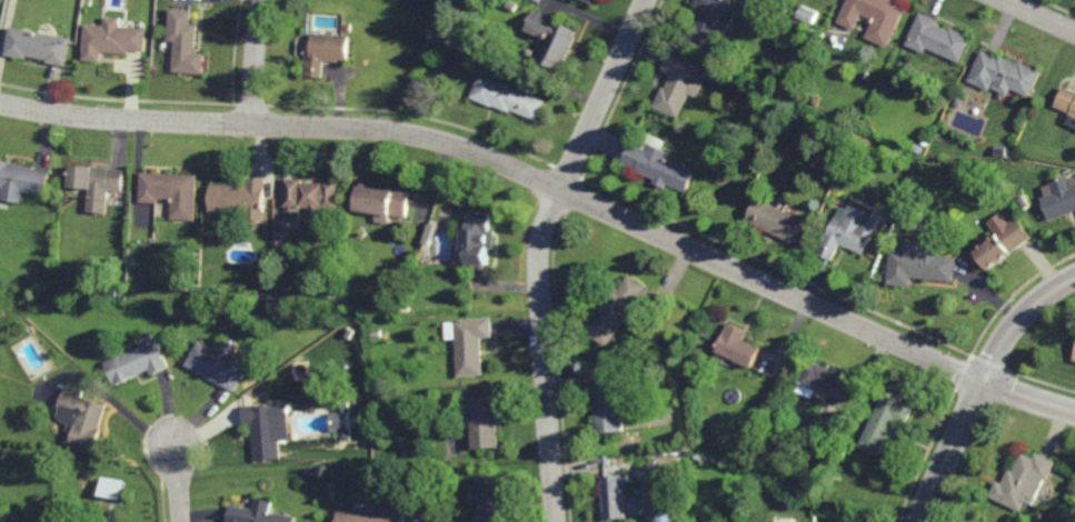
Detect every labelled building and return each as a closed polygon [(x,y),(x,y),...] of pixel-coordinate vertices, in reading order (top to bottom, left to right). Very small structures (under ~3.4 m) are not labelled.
[(516,12),(508,8),(511,0),(519,4),(516,12)] [(695,6),(697,0),(733,0),(731,2),(740,6),(734,23),(725,19),(710,52),(687,42),(694,29),(697,20),(698,21),(704,9),(695,6)] [(838,22),(848,0),(896,0),(908,6),(889,48),(866,38),(875,19),(863,13),(855,30),(838,22)] [(814,23),(797,17),(803,6),(819,12),(814,23)] [(205,74),(173,71),(176,41),(168,40),(171,8),(193,10),(192,23),(199,24),(197,51),(207,52),(205,74)] [(566,64),(563,63),(560,70),(549,67),(539,61),(548,39),(528,31),(536,10),(567,23),(566,26),(578,31),(575,38),(577,39),(566,64)] [(952,31),(953,28),(973,37),(962,63),(928,48),(926,53),(907,44),(922,12),(940,20),(938,24),(952,31)] [(121,27),(147,28),(146,51),(130,50),(130,53),(102,51),(101,61),(84,60),(87,24),(106,26),(107,17),(121,18),(121,27)] [(67,66),(47,62),(48,59),(28,56),(27,59),(6,56),(11,27),(71,39),(67,66)] [(810,40),(800,36),(804,28),(814,32),(810,40)] [(349,61),(338,61),(338,63),(324,62),(322,79),(303,78),(305,58),(311,58),(312,34),(350,38),(349,61)] [(999,57),(1001,54),(1022,64),(1023,61),(1044,71),(1033,98),(1014,89),(1011,97),(993,89),(992,91),(969,81),(984,50),(999,57)] [(699,98),(691,94),(680,119),(656,108),(665,88),(667,89),(674,76),(664,71),(673,53),(704,68),(703,70),(710,73),(699,98)] [(537,121),(512,110),(510,113),(495,106),(494,108),(472,99),(482,74),(546,101),(537,121)] [(1065,89),(1074,93),(1074,117),(1072,116),(1073,114),(1067,112),(1067,111),(1057,107),(1065,89)] [(769,100),(765,94),(770,90),(775,96),(769,100)] [(963,108),(956,104),(959,98),(966,100),(963,108)] [(648,151),(650,144),(673,154),(670,161),(695,172),(687,190),(667,181),(666,184),(654,180),(656,175),(646,171),(645,174),(638,172),(639,170),(625,164),(634,144),(648,151)] [(924,154),(915,150),(917,144),(926,148),(924,154)] [(3,185),(0,185),(0,157),(12,160),(11,161),(34,165),(34,167),(50,170),(46,193),(23,189),(21,201),(1,197),(3,185)] [(93,168),(93,165),(111,168),(111,169),(126,170),(125,191),(108,190),(107,211),(87,209),(90,185),(71,184),(71,165),(93,168)] [(198,181),(196,181),(195,219),(169,218),(170,198),(157,198),(157,201),(141,200),(142,172),(198,174),(198,181)] [(266,185),(263,185),(263,201),(265,201),(263,217),(246,217),(246,210),(208,209),(209,182),(246,183),(246,175),(255,174),(266,175),(266,185)] [(321,180),(321,178),(339,178),(338,205),(319,205),(319,217),(309,217),(309,205),(295,205),(295,211),(300,211),(300,220),(285,220),(285,210),(288,210),(288,204),(283,204),(283,177),(301,177),(301,180),(321,180)] [(410,188),(406,217),(389,213),(388,222),(375,220),(376,211),(355,208),(358,181),(360,182),(360,180),(410,188)] [(1041,197),(1074,183),(1074,210),(1048,220),(1041,197)] [(1023,209),(1015,199),(1022,194),(1028,204),(1023,209)] [(795,240),(748,219),(758,195),(806,218),(795,240)] [(872,219),(877,221),(864,252),(840,242),(833,259),(819,252),(827,235),(826,234),(830,223),(835,214),(843,218),(848,203),(873,215),(872,219)] [(489,229),(490,229),(490,245),(489,245),(488,260),(459,260),(459,248),(467,248),(467,245),(466,245),(467,227),(468,227),(468,209),(489,209),(489,229)] [(1032,235),(1011,251),(1012,252),(989,270),(974,249),(978,245),(977,244),(981,241),(982,243),(989,237),(987,235),(991,232),(993,234),(996,232),(995,231),(1016,214),(1032,235)] [(939,253),(956,255),(953,279),(910,275),(909,284),(887,282),(890,248),(900,249),(902,240),(907,237),(920,238),(924,241),(940,243),(939,253)] [(634,307),(643,312),(634,325),(626,320),(608,345),(585,330),(615,284),(619,287),(629,272),(648,284),(634,307)] [(458,375),(455,318),(490,315),(492,335),(481,337),(485,373),(458,375)] [(750,330),(746,339),(764,347),(754,367),(718,349),(731,321),(750,330)] [(150,374),(148,369),(135,374),(133,371),(115,380),(106,360),(155,338),(168,365),(150,374)] [(230,355),(233,349),(251,359),(233,390),(185,363),(199,338),(230,355)] [(834,368),(834,369),(847,374),(846,378),(850,380),(848,385),(849,387),(844,399),(820,388),(819,389),(817,388),(814,398),(804,393),(803,393),(797,390),(802,382),(802,381),(808,365),(812,367),(813,363),(816,364),(817,362),(819,363),(819,362),(834,368)] [(598,432),(596,406),(597,406),(595,382),(621,380),(625,430),(598,432)] [(83,395),(109,403),(101,426),(102,426),(96,452),(71,444),(74,431),(70,426),(70,422),(63,421),(58,414),(64,390),(66,391),(68,384),(86,389),(83,395)] [(906,422),(896,418),(879,454),(859,444),(884,390),(914,404),(906,422)] [(474,448),(469,395),(496,393),(500,445),(474,448)] [(281,456),(255,459),(251,423),(243,423),(241,405),(276,402),(281,456)] [(351,411),(332,412),(333,432),(352,431),(351,411)] [(1056,460),(1047,479),(1044,478),(1033,504),(1026,501),(1023,511),(988,495),(995,480),(1002,482),(1008,468),(1013,470),(1021,452),(1033,456),(1035,451),(1056,460)] [(628,516),(607,519),(603,475),(631,473),(631,482),(626,482),(628,516)] [(501,474),(506,521),(481,521),(479,502),(471,502),(470,486),(479,486),(478,476),(501,474)] [(126,479),(104,477),(102,496),(124,498),(126,479)] [(405,504),(406,521),(338,521),(337,510),(357,509),(356,492),(371,491),(371,498),(392,496),(394,505),(405,504)] [(296,516),(295,521),(227,521),(230,503),(252,508),(255,498),(272,500),(270,511),(296,516)] [(671,512),(672,521),(658,521),(657,513),(671,512)] [(1028,518),(1026,521),(1023,521),(1018,519),(1021,513),(1028,518)]
